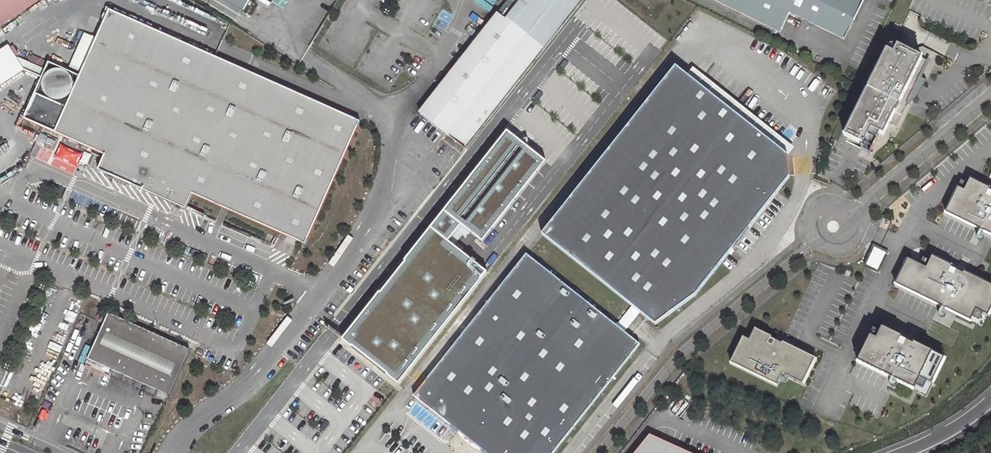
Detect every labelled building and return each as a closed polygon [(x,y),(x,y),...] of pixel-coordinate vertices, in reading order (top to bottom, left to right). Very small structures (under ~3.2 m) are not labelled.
[(42,0),(0,0),(0,27),(42,0)] [(244,11),(250,0),(226,0),(244,11)] [(421,113),(467,148),(584,0),(509,0),(421,113)] [(780,32),(789,13),(843,41),(864,1),(862,0),(716,0),(780,32)] [(306,245),(361,122),(215,57),(110,9),(80,76),(49,62),(46,70),(42,78),(24,119),(105,155),(98,170),(186,209),(192,194),(300,242),(306,245)] [(0,53),(0,88),(26,71),(17,57),(10,46),(0,53)] [(865,138),(878,144),(888,124),(920,60),(895,48),(892,54),(884,50),(841,136),(860,146),(865,138)] [(26,71),(42,78),(46,70),(17,57),(26,71)] [(920,60),(888,124),(895,128),(927,63),(920,60)] [(778,193),(791,176),(789,156),(676,66),(542,234),(657,325),(696,296),(721,264),(778,193)] [(702,85),(793,152),(797,147),(706,80),(702,85)] [(349,345),(408,388),(491,273),(455,247),(466,231),(500,255),(506,246),(497,239),(553,162),(506,129),(349,345)] [(915,257),(990,288),(990,206),(950,191),(915,257)] [(640,345),(526,254),(414,395),(486,452),(554,452),(640,345)] [(875,258),(870,256),(866,264),(871,267),(875,258)] [(895,283),(857,360),(925,394),(931,383),(940,387),(948,384),(956,364),(963,368),(982,327),(895,283)] [(189,349),(101,312),(96,321),(103,324),(87,363),(119,377),(121,373),(170,394),(189,349)] [(748,342),(742,339),(729,364),(775,387),(781,375),(802,385),(815,359),(783,343),(782,345),(770,339),(771,337),(755,329),(748,342)] [(650,434),(636,452),(692,452),(650,434)]
